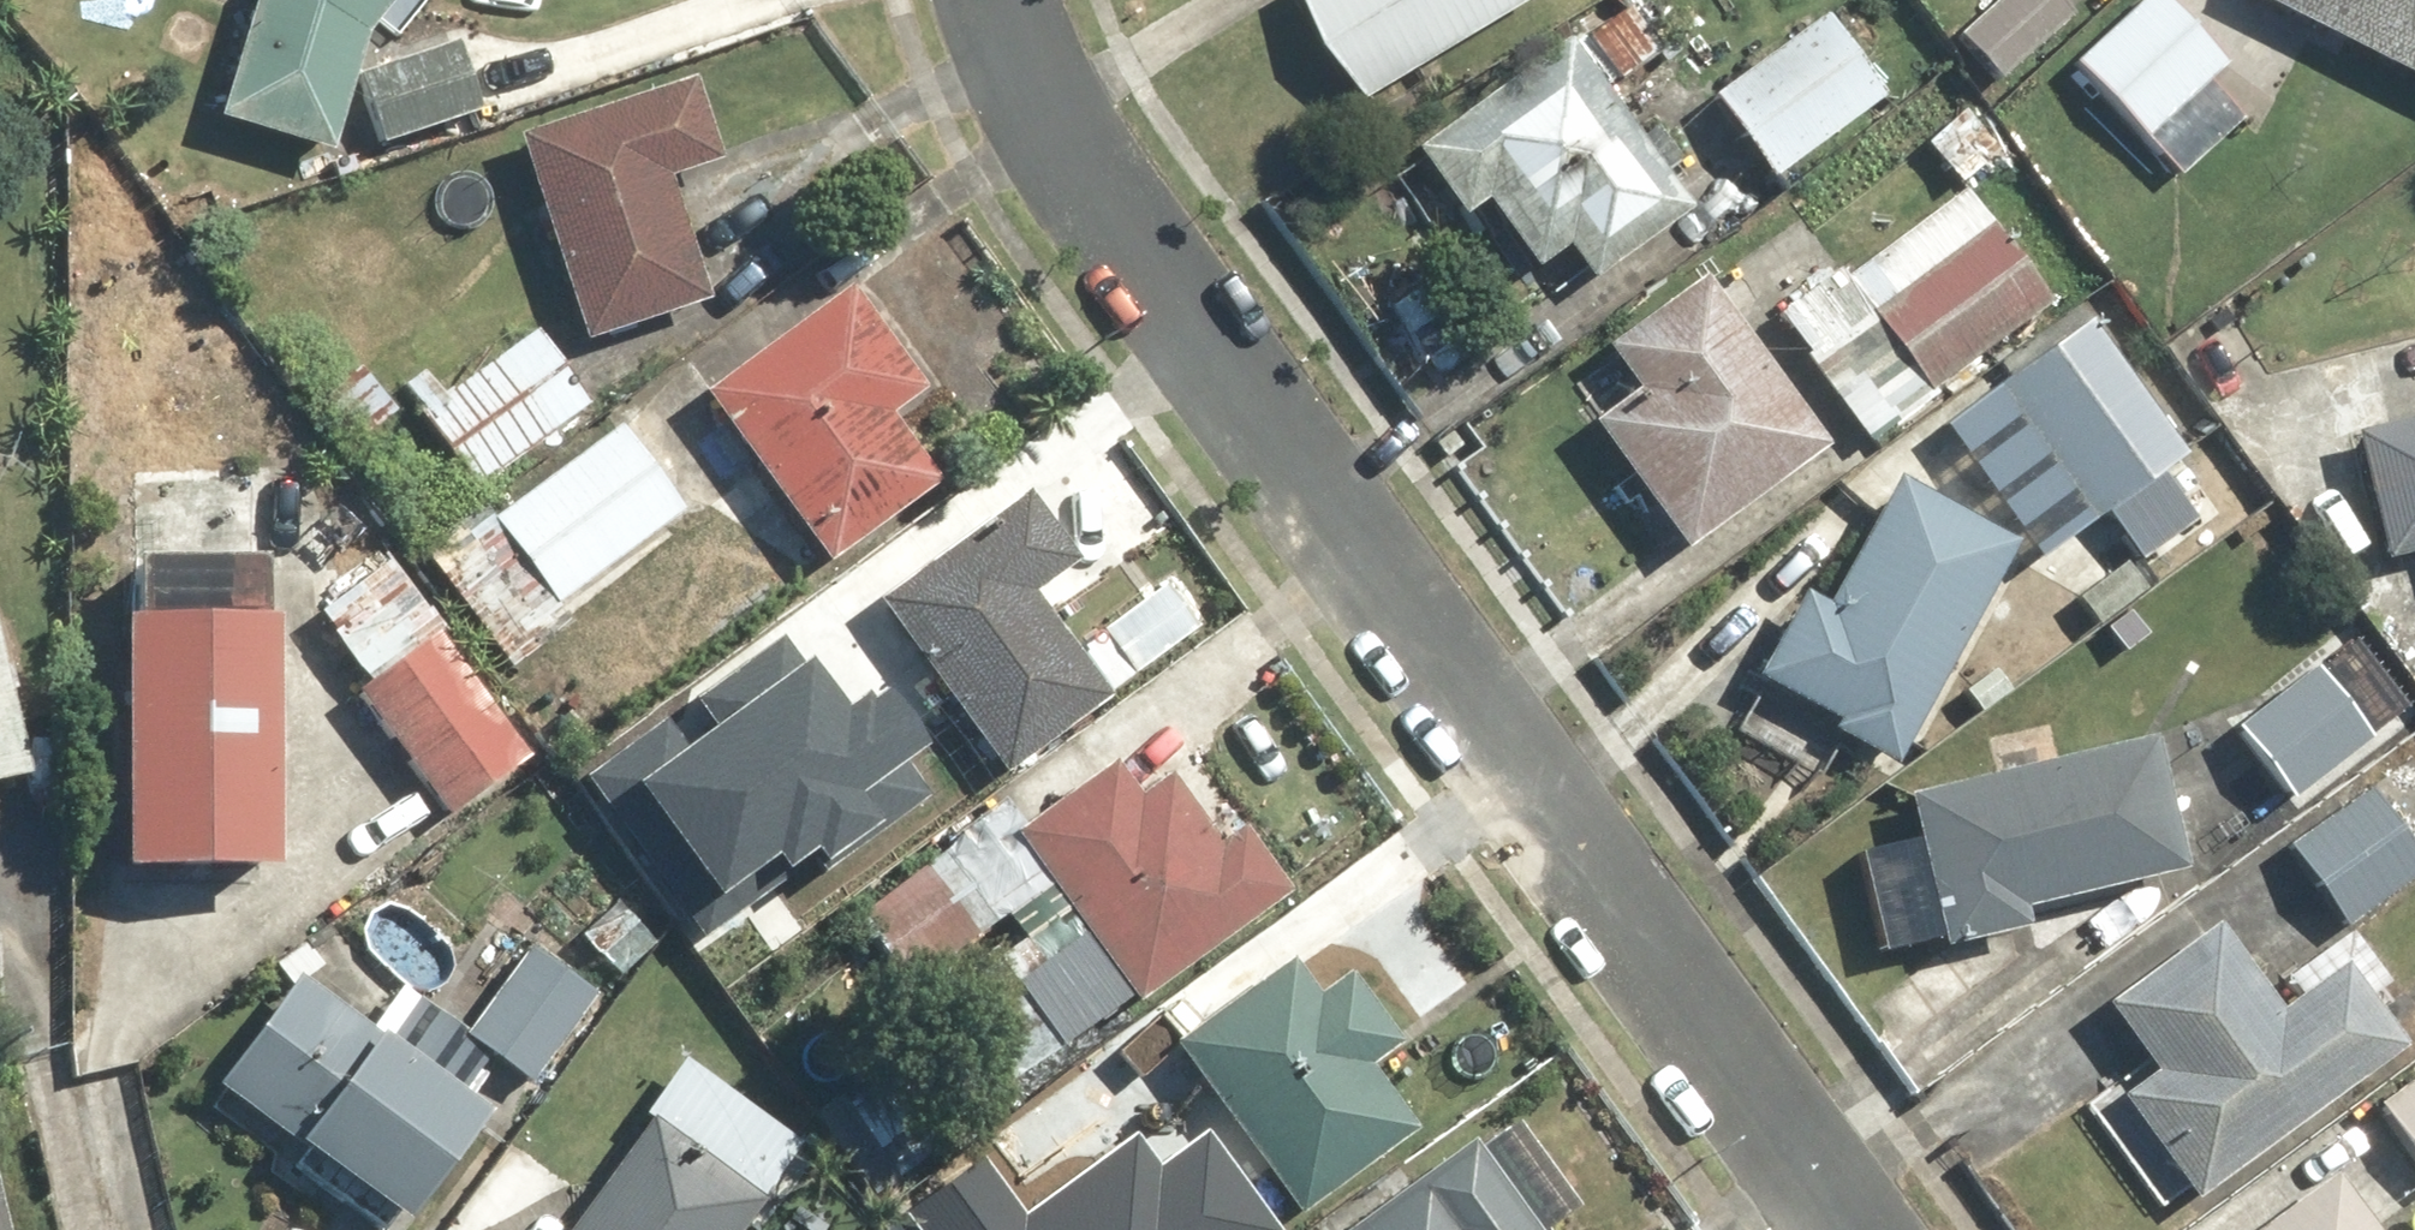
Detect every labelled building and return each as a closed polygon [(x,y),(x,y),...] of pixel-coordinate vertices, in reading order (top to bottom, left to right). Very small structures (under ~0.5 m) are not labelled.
[(225,120),(337,150),(336,166),(386,167),(386,143),(480,119),(463,52),(366,77),(378,123),(348,123),(365,38),(398,0),(258,0),(225,120)] [(1529,0),(1304,0),(1367,101),(1529,0)] [(2070,17),(2054,0),(2009,0),(1965,41),(2002,81),(2070,17)] [(2227,70),(2166,0),(2155,0),(2081,65),(2182,181),(2244,127),(2209,87),(2227,70)] [(2414,74),(2414,0),(2273,0),(2414,74)] [(1692,212),(1608,93),(1665,54),(1628,1),(1415,151),(1462,219),(1486,202),(1534,271),(1568,248),(1592,282),(1692,212)] [(1885,100),(1825,18),(1717,97),(1777,180),(1885,100)] [(670,177),(724,159),(697,80),(521,141),(590,342),(712,300),(670,177)] [(1827,448),(1738,324),(1894,212),(1868,176),(1712,289),(1703,277),(1606,347),(1637,390),(1593,422),(1686,550),(1827,448)] [(1842,269),(1798,304),(1827,339),(1806,355),(1875,442),(2053,301),(1968,194),(1854,284),(1842,269)] [(889,419),(928,389),(855,293),(710,403),(834,565),(940,485),(889,419)] [(2157,477),(2186,456),(2088,324),(1997,391),(2097,527),(2110,518),(2144,565),(2195,528),(2157,477)] [(630,379),(613,356),(593,370),(577,349),(562,360),(538,328),(444,398),(426,372),(405,388),(481,490),(630,379)] [(180,383),(107,383),(108,455),(180,455),(180,383)] [(688,512),(624,427),(499,521),(563,606),(688,512)] [(2390,560),(2414,554),(2414,427),(2359,442),(2390,560)] [(263,566),(266,464),(137,461),(135,570),(142,570),(141,623),(128,622),(121,874),(274,877),(280,626),(268,626),(270,566),(263,566)] [(1830,614),(1807,603),(1767,680),(1847,722),(1840,736),(1900,767),(2014,548),(1896,487),(1830,614)] [(1032,499),(882,604),(1006,779),(1111,706),(1034,597),(1079,566),(1032,499)] [(352,511),(298,551),(335,602),(319,614),(371,686),(357,696),(445,815),(530,753),(352,511)] [(499,521),(492,512),(430,559),(515,671),(577,624),(563,606),(499,521)] [(778,627),(571,774),(697,949),(753,909),(775,940),(840,893),(823,870),(939,787),(867,687),(836,709),(778,627)] [(32,781),(0,630),(0,788),(32,781)] [(2238,733),(2292,803),(2370,743),(2316,673),(2238,733)] [(1946,952),(2032,933),(2027,911),(2180,878),(2151,744),(1912,796),(1946,952)] [(1017,838),(1070,911),(932,1011),(996,1099),(1134,999),(1140,1006),(1292,894),(1248,834),(1228,850),(1175,778),(1141,803),(1115,767),(1017,838)] [(2414,880),(2414,843),(2375,790),(2293,852),(2351,929),(2414,880)] [(915,990),(1016,906),(971,852),(870,936),(915,990)] [(2288,1012),(2227,933),(2116,1019),(2157,1072),(2120,1101),(2200,1205),(2403,1048),(2342,969),(2288,1012)] [(220,1086),(416,1226),(492,1121),(469,1104),(498,1065),(532,1089),(598,996),(530,947),(468,1033),(406,988),(375,1031),(299,976),(220,1086)] [(1367,1066),(1401,1042),(1354,977),(1320,1001),(1294,964),(1179,1046),(1301,1217),(1416,1135),(1367,1066)] [(806,1153),(692,1071),(577,1229),(751,1229),(806,1153)] [(2382,1110),(2414,1152),(2414,1083),(2382,1110)] [(912,1205),(929,1229),(1275,1229),(1203,1126),(1161,1156),(1137,1122),(1009,1210),(975,1162),(912,1205)] [(1581,1207),(1528,1130),(1480,1163),(1473,1153),(1360,1229),(1548,1229),(1581,1207)] [(0,1172),(0,1229),(14,1229),(0,1172)] [(2341,1186),(2281,1229),(2374,1229),(2341,1186)]
